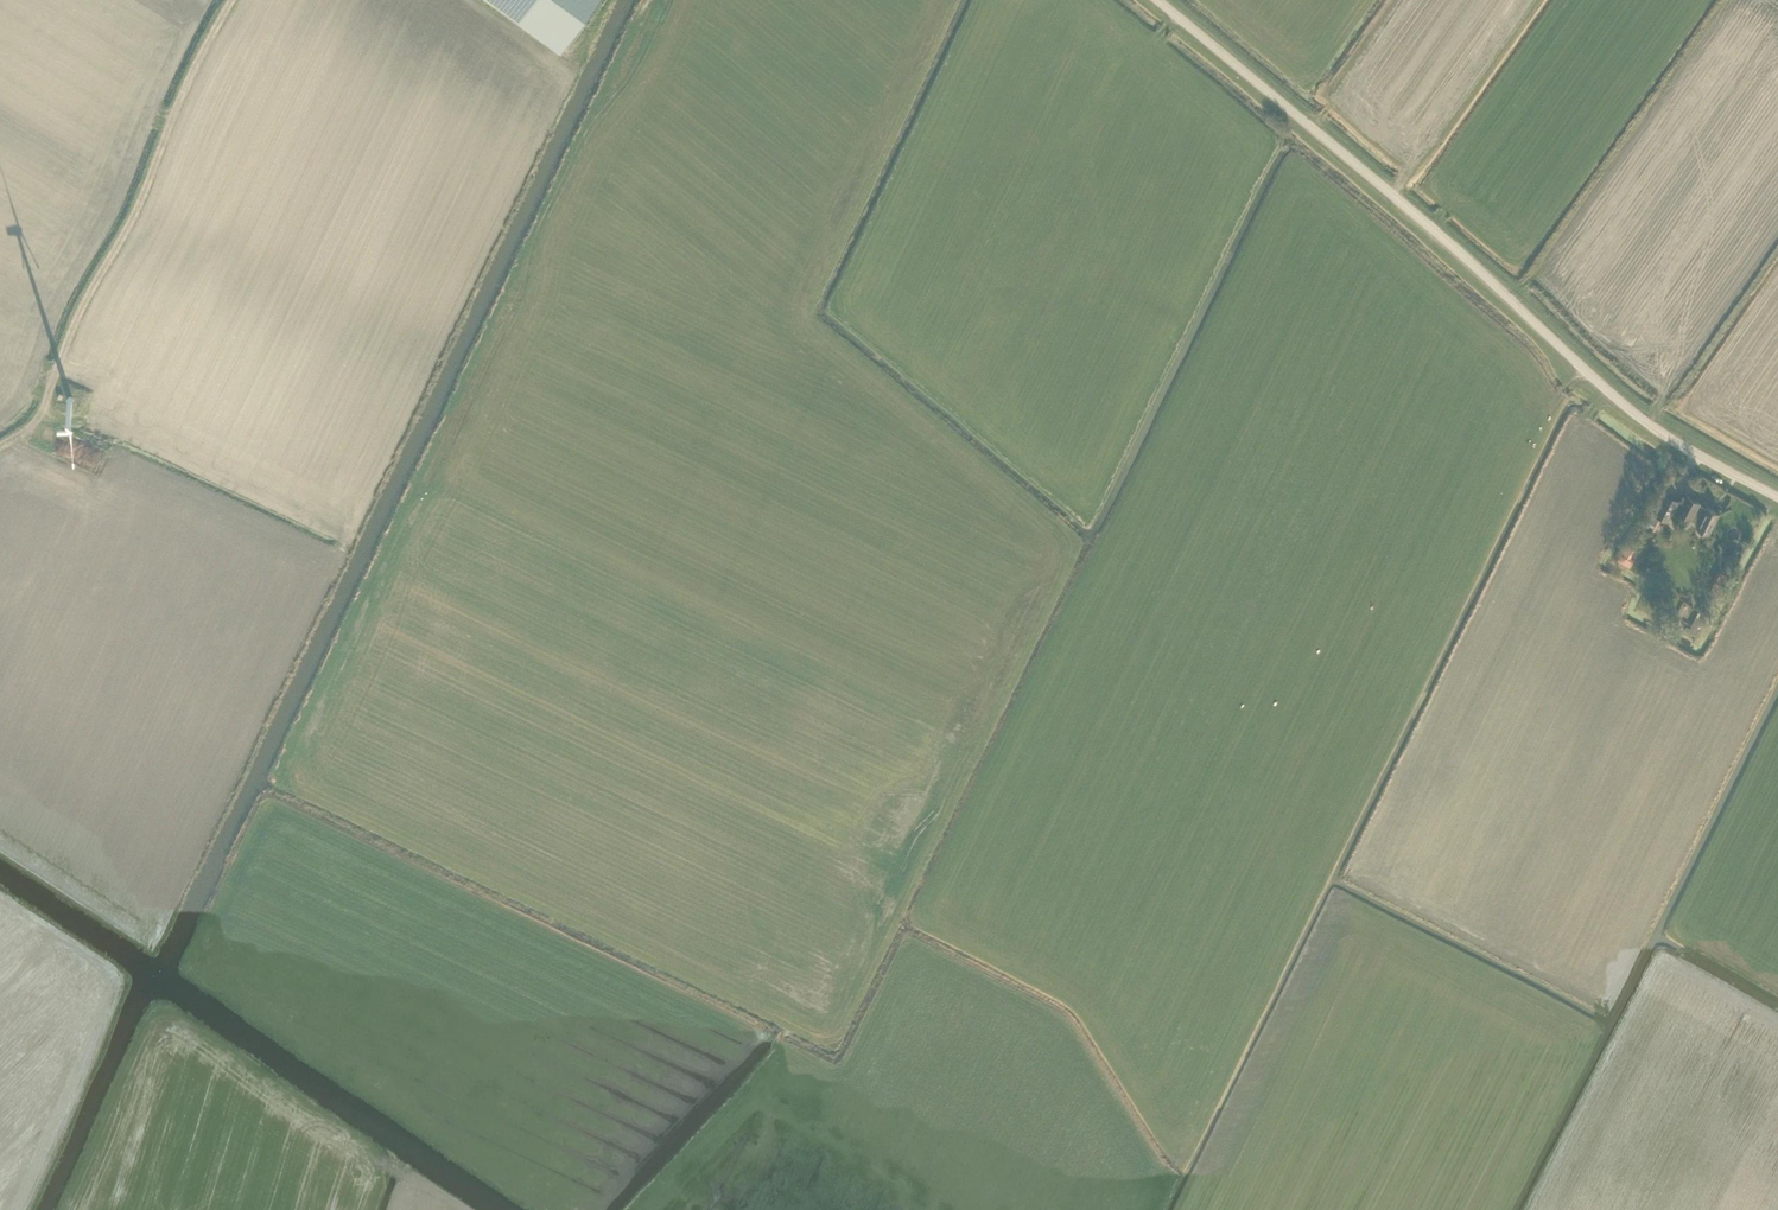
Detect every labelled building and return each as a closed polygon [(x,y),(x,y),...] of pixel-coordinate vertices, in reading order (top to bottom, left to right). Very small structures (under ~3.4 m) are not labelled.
[(519,18),(532,0),(494,0),(519,18)] [(561,49),(596,0),(532,0),(519,18),(561,49)] [(1706,508),(1699,504),(1700,503),(1687,495),(1678,511),(1699,523),(1696,527),(1708,534),(1719,513),(1707,506),(1706,508)] [(1649,529),(1655,515),(1647,511),(1640,524),(1649,529)] [(1633,559),(1623,553),(1619,560),(1629,565),(1633,559)] [(1672,623),(1683,629),(1688,620),(1676,614),(1672,623)]
